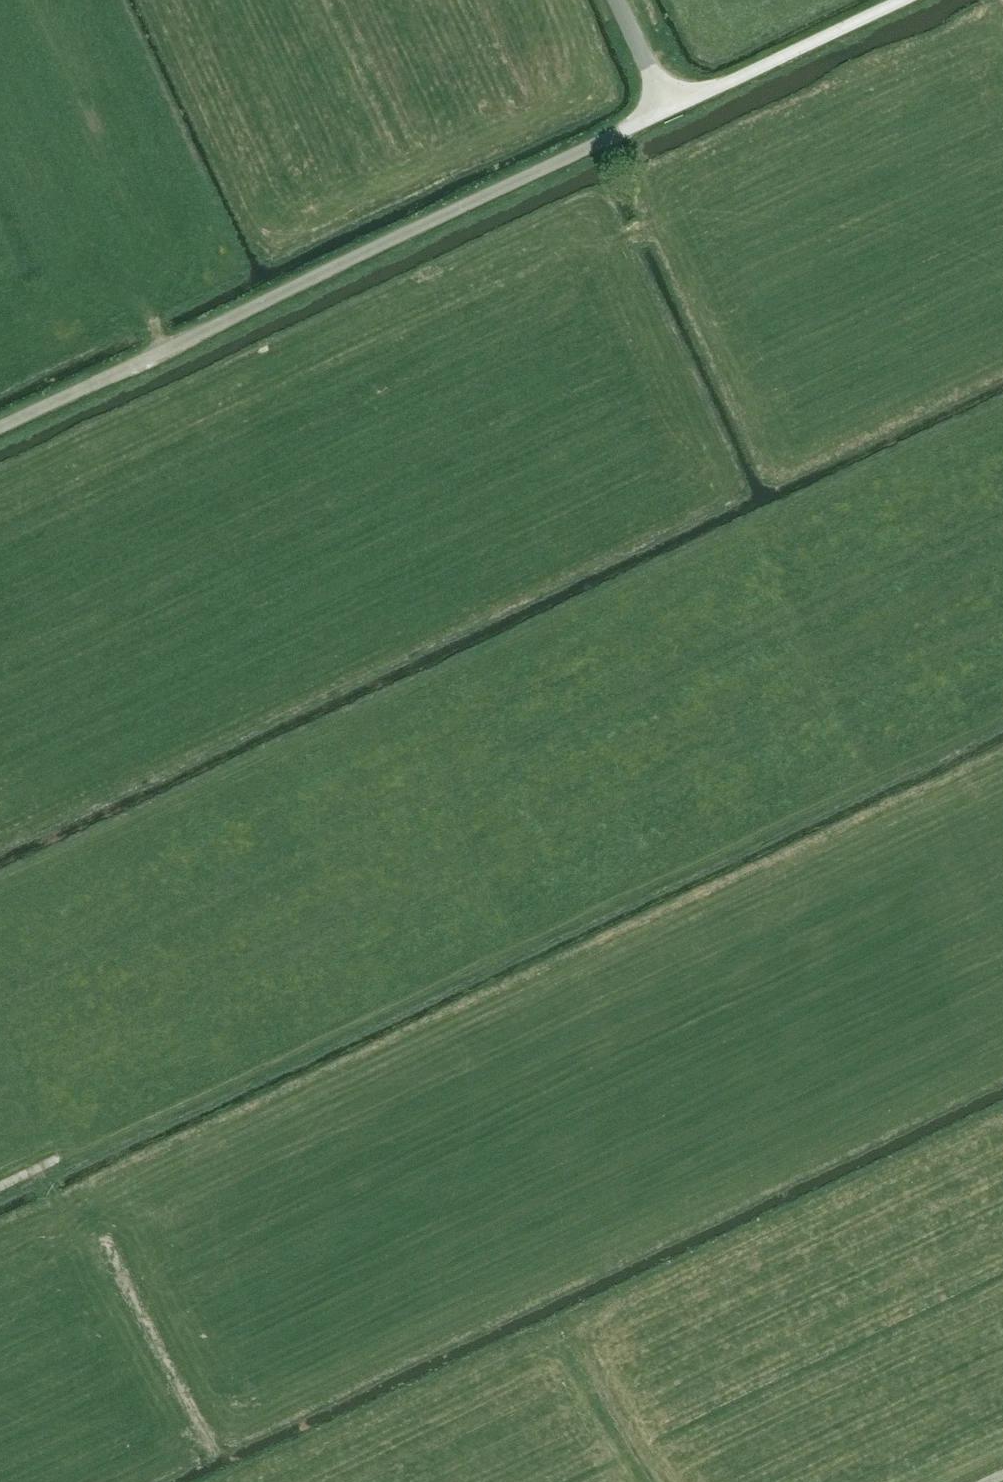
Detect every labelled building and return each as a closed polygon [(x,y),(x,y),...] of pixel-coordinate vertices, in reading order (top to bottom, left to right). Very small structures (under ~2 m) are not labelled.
[(635,168),(624,175),(628,183),(639,175),(635,168)]
